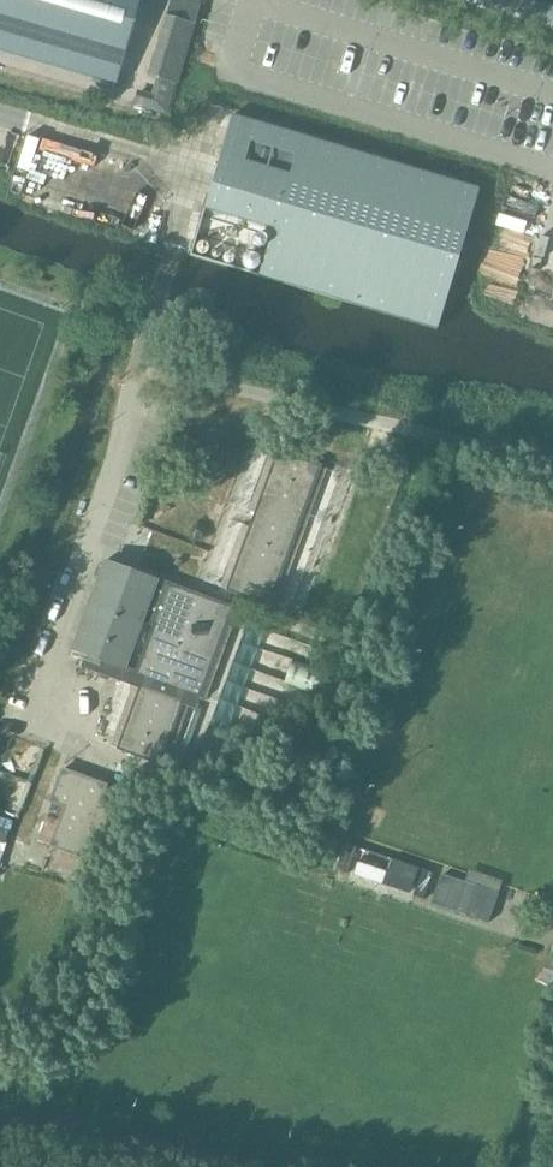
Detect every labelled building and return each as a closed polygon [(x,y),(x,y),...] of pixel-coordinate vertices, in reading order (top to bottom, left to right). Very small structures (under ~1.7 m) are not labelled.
[(116,84),(141,0),(0,0),(0,50),(116,84)] [(148,76),(157,79),(149,107),(167,113),(171,100),(176,84),(194,24),(166,15),(148,76)] [(203,211),(189,255),(351,303),(437,329),(449,287),(478,189),(238,118),(232,116),(230,122),(210,187),(203,211)] [(24,184),(124,219),(139,176),(38,141),(24,184)] [(282,452),(231,591),(264,603),(315,464),(282,452)] [(149,602),(157,580),(126,568),(126,569),(104,561),(72,649),(87,655),(124,669),(149,602)] [(161,607),(149,602),(124,669),(87,655),(84,665),(145,687),(122,748),(155,761),(178,699),(189,703),(192,694),(193,694),(226,605),(169,584),(161,607)] [(334,673),(293,657),(284,681),(325,696),(334,673)] [(90,784),(49,769),(35,807),(36,807),(24,839),(37,844),(37,845),(81,861),(101,806),(100,806),(106,791),(90,785),(90,784)] [(361,846),(351,873),(379,883),(389,856),(361,846)] [(393,857),(387,884),(427,893),(433,866),(393,857)] [(441,874),(431,901),(487,921),(497,893),(441,874)]
